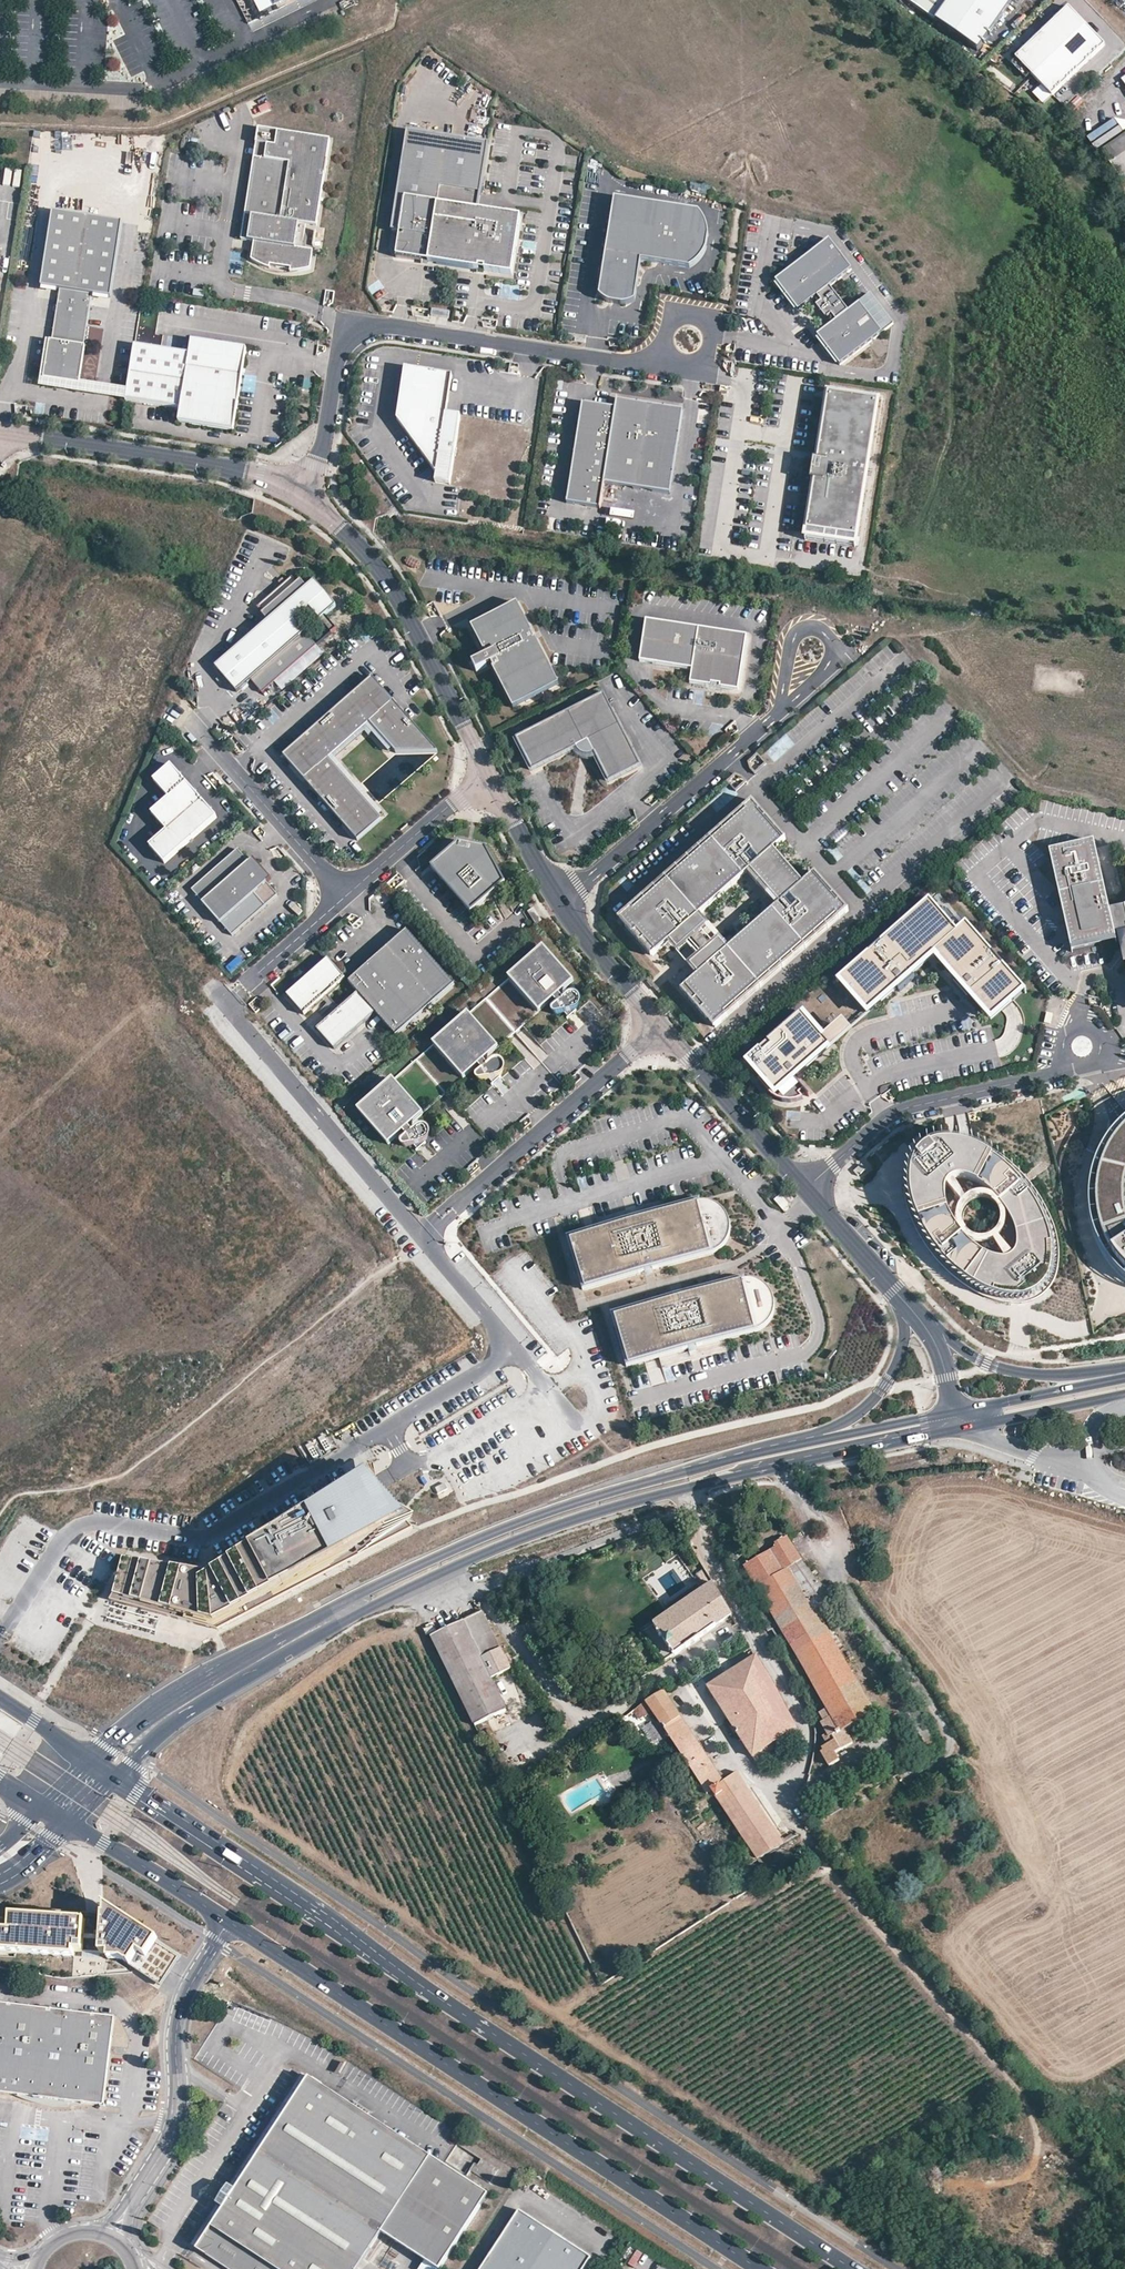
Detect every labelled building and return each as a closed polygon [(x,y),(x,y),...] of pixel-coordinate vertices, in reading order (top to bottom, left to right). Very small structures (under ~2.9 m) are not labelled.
[(937,21),(951,0),(906,0),(937,21)] [(1015,0),(951,0),(937,21),(981,50),(1015,0)] [(1105,46),(1069,8),(1016,58),(1052,96),(1105,46)] [(1031,94),(1043,103),(1050,94),(1037,85),(1031,94)] [(317,227),(325,174),(328,161),(327,160),(330,140),(259,129),(256,144),(267,146),(265,159),(254,158),(241,240),(253,242),(264,244),(263,251),(252,250),(251,260),(253,262),(255,264),(259,266),(263,269),(269,271),(270,263),(291,266),(290,274),(296,274),(302,272),(310,269),(313,251),(302,249),(306,225),(317,227)] [(488,144),(405,132),(391,232),(404,234),(404,237),(400,236),(397,259),(511,274),(520,217),(478,210),(488,144)] [(1100,151),(1117,175),(1124,170),(1124,133),(1100,151)] [(265,159),(267,146),(256,144),(254,158),(265,159)] [(697,211),(613,198),(599,295),(605,301),(608,303),(624,305),(628,304),(632,303),(635,301),(642,260),(691,267),(700,260),(703,255),(706,249),(707,235),(707,226),(705,219),(697,211)] [(83,347),(91,295),(110,298),(121,223),(52,212),(41,287),(60,290),(52,342),(50,342),(44,378),(57,380),(56,383),(67,384),(67,381),(80,383),(85,348),(83,347)] [(850,270),(829,240),(775,281),(798,311),(817,297),(820,302),(818,305),(828,318),(830,315),(836,321),(817,337),(839,366),(893,325),(870,296),(840,319),(835,313),(842,307),(834,293),(826,299),(821,293),(850,270)] [(263,251),(264,244),(253,242),(252,250),(263,251)] [(449,311),(432,308),(431,315),(448,318),(449,311)] [(189,354),(134,345),(126,400),(181,409),(178,422),(233,431),(246,348),(191,340),(189,354)] [(44,378),(50,342),(47,342),(40,387),(43,387),(44,378)] [(397,419),(437,473),(451,476),(460,415),(446,413),(452,375),(405,367),(397,419)] [(79,386),(80,383),(67,381),(67,384),(56,383),(57,380),(44,378),(43,387),(78,393),(79,386)] [(126,400),(127,394),(79,386),(78,393),(126,400)] [(852,544),(864,466),(862,466),(850,464),(852,454),(864,456),(866,456),(874,399),(825,391),(816,448),(825,450),(824,460),(814,458),(810,458),(807,479),(811,480),(802,536),(852,544)] [(607,413),(608,408),(582,404),(568,504),(602,509),(605,484),(671,493),(683,410),(617,400),(616,409),(615,414),(607,413)] [(824,460),(825,450),(816,448),(814,458),(824,460)] [(862,466),(864,456),(852,454),(850,464),(862,466)] [(451,476),(437,473),(436,482),(449,484),(451,476)] [(271,685),(321,641),(299,616),(314,603),(325,615),(331,610),(336,606),(313,580),(306,587),(302,590),(296,583),(291,577),(285,582),(280,586),(257,607),(268,620),(215,667),(237,692),(251,680),(259,672),(271,685)] [(306,587),(299,580),(296,583),(302,590),(306,587)] [(559,684),(517,604),(472,627),(487,656),(473,663),(478,672),(492,665),(514,708),(559,684)] [(342,622),(331,610),(325,615),(336,627),(342,622)] [(740,691),(748,636),(648,620),(641,661),(694,669),(692,683),(713,687),(714,677),(723,678),(721,685),(721,688),(740,691)] [(271,685),(259,672),(251,680),(262,693),(271,685)] [(304,780),(393,702),(372,678),(283,756),(304,780)] [(640,765),(623,733),(619,735),(616,727),(619,725),(603,693),(515,738),(532,770),(575,748),(580,754),(588,756),(593,754),(608,782),(640,765)] [(374,730),(399,709),(393,702),(304,780),(307,784),(310,787),(334,766),(380,818),(383,815),(334,759),(368,730),(391,756),(395,753),(374,730)] [(409,721),(399,709),(374,730),(395,753),(398,757),(437,752),(409,721)] [(216,817),(171,764),(154,779),(169,796),(151,812),(166,829),(148,844),(163,862),(216,817)] [(380,818),(334,766),(310,787),(357,840),(381,819),(380,818)] [(758,862),(782,841),(758,812),(760,810),(752,800),(743,808),(745,811),(633,909),(630,907),(619,917),(633,933),(636,931),(655,952),(682,929),(690,938),(705,925),(697,915),(743,875),(758,862)] [(1071,950),(1118,939),(1117,935),(1124,933),(1124,907),(1111,910),(1095,841),(1064,848),(1048,851),(1050,858),(1057,889),(1071,950)] [(505,882),(487,847),(458,843),(431,867),(470,912),(505,882)] [(837,861),(843,855),(833,846),(828,852),(837,861)] [(247,862),(236,849),(190,889),(230,936),(276,896),(266,883),(270,880),(252,858),(247,862)] [(788,896),(758,862),(743,875),(772,909),(788,896)] [(866,894),(871,890),(852,869),(847,873),(866,894)] [(724,1013),(837,915),(839,918),(848,910),(840,900),(837,903),(812,875),(772,909),(727,949),(718,940),(704,953),(712,962),(685,986),(704,1008),(701,1010),(715,1027),(727,1017),(724,1013)] [(910,975),(933,955),(957,982),(970,997),(990,1020),(1007,1005),(1023,991),(965,925),(956,933),(929,901),(838,980),(867,1013),(896,988),(910,975)] [(528,911),(537,927),(543,923),(534,908),(528,911)] [(718,940),(705,925),(690,938),(704,953),(718,940)] [(396,1036),(454,985),(406,930),(348,982),(357,992),(375,1012),(396,1036)] [(572,982),(543,948),(509,978),(485,998),(515,1032),(538,1011),(552,999),(557,1004),(552,1008),(554,1011),(565,1013),(568,1017),(574,1012),(573,1010),(577,1007),(578,1005),(578,1003),(578,1001),(578,1000),(576,997),(575,996),(574,996),(572,995),(570,995),(568,995),(567,995),(566,996),(563,999),(558,994),(572,982)] [(338,984),(345,978),(328,958),(286,995),(304,1014),(310,1009),(338,984)] [(899,991),(913,978),(910,975),(896,988),(899,991)] [(970,997),(957,982),(954,985),(967,999),(970,997)] [(336,1006),(328,997),(340,986),(338,984),(310,1009),(312,1011),(324,1001),(332,1010),(320,1021),(322,1023),(350,998),(348,996),(336,1006)] [(334,1049),(375,1012),(357,992),(350,998),(322,1023),(316,1028),(334,1049)] [(485,998),(467,1014),(433,1043),(463,1078),(477,1065),(481,1070),(477,1074),(477,1075),(477,1076),(478,1077),(489,1079),(493,1083),(499,1078),(498,1077),(501,1073),(502,1073),(503,1071),(503,1069),(503,1067),(502,1066),(502,1064),(500,1062),(498,1061),(497,1061),(495,1061),(493,1061),(492,1062),(491,1062),(487,1065),(483,1060),(497,1048),(515,1032),(485,998)] [(792,1077),(829,1044),(799,1011),(766,1040),(770,1045),(762,1052),(757,1048),(744,1059),(759,1076),(756,1079),(769,1094),(780,1097),(793,1097),(802,1096),(799,1092),(803,1089),(792,1077)] [(1050,1025),(1052,1014),(1046,1013),(1044,1023),(1050,1025)] [(762,1052),(770,1045),(766,1040),(757,1048),(762,1052)] [(427,1109),(445,1093),(416,1059),(398,1075),(363,1105),(393,1139),(407,1127),(411,1132),(407,1136),(407,1137),(409,1138),(419,1140),(423,1145),(429,1139),(428,1138),(431,1135),(432,1134),(433,1132),(433,1130),(433,1129),(432,1127),(432,1125),(430,1124),(429,1123),(427,1122),(425,1122),(423,1122),(422,1123),(421,1123),(417,1126),(413,1121),(427,1109)] [(1092,1251),(1114,1280),(1124,1288),(1124,1113),(1120,1116),(1094,1147),(1082,1181),(1081,1217),(1092,1251)] [(1009,1166),(978,1148),(964,1146),(953,1144),(942,1145),(928,1149),(916,1162),(911,1180),(914,1204),(922,1226),(939,1251),(955,1271),(978,1286),(1002,1298),(1022,1302),(1044,1296),(1053,1285),(1059,1271),(1057,1241),(1044,1213),(1028,1190),(1009,1166)] [(863,1165),(855,1171),(859,1176),(867,1169),(863,1165)] [(718,1251),(723,1248),(724,1247),(729,1241),(731,1235),(732,1234),(732,1230),(732,1224),(731,1218),(728,1213),(726,1210),(722,1207),(716,1203),(712,1202),(710,1201),(707,1201),(702,1202),(641,1219),(642,1220),(632,1223),(631,1221),(571,1239),(574,1251),(578,1250),(585,1276),(582,1277),(585,1289),(647,1272),(647,1270),(655,1268),(656,1269),(713,1253),(718,1251)] [(641,1219),(640,1215),(630,1217),(631,1221),(632,1223),(642,1220),(641,1219)] [(774,1313),(774,1309),(775,1307),(775,1301),(773,1296),(770,1289),(767,1286),(761,1281),(756,1279),(752,1279),(744,1279),(741,1279),(684,1296),(684,1297),(674,1300),(673,1299),(613,1316),(617,1329),(620,1328),(627,1353),(624,1354),(628,1366),(690,1349),(689,1347),(698,1345),(698,1347),(759,1329),(765,1325),(770,1321),(773,1315),(774,1313)] [(684,1297),(683,1292),(672,1295),(673,1299),(674,1300),(684,1297)] [(217,1626),(413,1527),(368,1463),(205,1566),(122,1553),(117,1580),(110,1598),(217,1626)] [(731,1543),(733,1550),(745,1544),(741,1537),(731,1543)] [(774,1547),(742,1567),(819,1701),(825,1712),(819,1716),(822,1723),(820,1725),(825,1735),(821,1737),(826,1746),(821,1748),(822,1752),(820,1753),(828,1768),(838,1762),(835,1755),(852,1744),(844,1730),(872,1714),(831,1640),(832,1638),(816,1611),(831,1600),(802,1566),(784,1537),(772,1544),(774,1547)] [(730,1615),(712,1585),(642,1636),(659,1664),(730,1615)] [(504,1657),(501,1650),(483,1613),(429,1637),(473,1727),(507,1711),(491,1679),(510,1670),(504,1657)] [(507,1656),(504,1657),(510,1670),(513,1669),(507,1656)] [(756,1656),(706,1689),(752,1759),(754,1757),(756,1761),(795,1735),(794,1731),(796,1729),(756,1656)] [(724,1782),(715,1770),(663,1692),(632,1712),(637,1720),(643,1716),(645,1719),(651,1715),(692,1774),(688,1777),(694,1786),(698,1783),(706,1795),(711,1792),(724,1782)] [(577,1750),(562,1760),(568,1768),(582,1758),(577,1750)] [(724,1782),(711,1792),(757,1862),(761,1860),(784,1844),(736,1775),(724,1782)] [(75,1958),(75,1952),(100,1954),(100,1959),(119,1960),(160,1987),(179,1958),(156,1943),(158,1940),(105,1905),(105,1915),(104,1923),(76,1921),(77,1913),(23,1909),(22,1916),(10,1915),(10,1923),(0,1922),(0,1952),(75,1958)] [(94,1914),(77,1913),(76,1921),(104,1923),(105,1915),(94,1914)] [(39,2097),(61,2099),(85,2102),(104,2104),(113,2015),(0,2002),(0,2092),(11,2094),(39,2097)] [(302,2072),(230,2184),(236,2189),(309,2076),(302,2072)] [(231,2268),(357,2268),(381,2231),(441,2268),(490,2192),(446,2163),(309,2076),(236,2189),(224,2208),(198,2248),(231,2268)] [(61,2099),(39,2097),(11,2094),(15,2095),(18,2097),(21,2098),(24,2100),(28,2101),(32,2102),(35,2103),(39,2103),(43,2104),(46,2105),(50,2105),(53,2105),(57,2105),(60,2105),(63,2105),(67,2105),(70,2105),(72,2104),(76,2104),(79,2103),(82,2103),(85,2102),(61,2099)] [(469,2172),(488,2185),(497,2171),(481,2161),(476,2167),(473,2166),(469,2172)] [(217,2204),(224,2208),(236,2189),(230,2184),(217,2204)] [(191,2244),(198,2248),(224,2208),(217,2204),(191,2244)] [(519,2211),(482,2268),(585,2268),(592,2258),(519,2211)]
